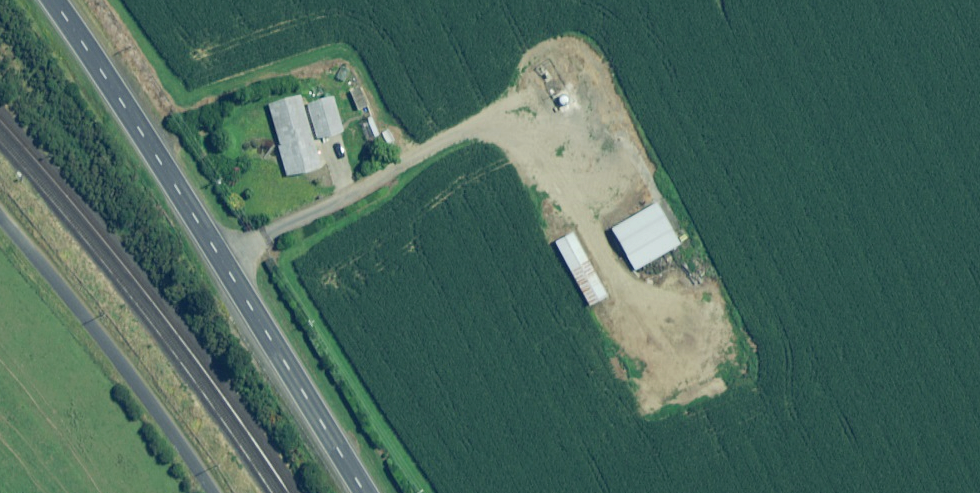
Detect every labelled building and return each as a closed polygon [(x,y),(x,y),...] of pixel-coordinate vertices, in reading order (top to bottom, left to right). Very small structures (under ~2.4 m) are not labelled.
[(367,107),(360,89),(350,93),(357,112),(367,107)] [(341,133),(333,97),(302,105),(301,97),(269,105),(286,177),(319,169),(312,140),(341,133)] [(379,136),(370,117),(358,123),(367,142),(379,136)] [(609,127),(604,118),(593,124),(598,133),(609,127)] [(627,258),(671,231),(655,204),(611,230),(627,258)] [(671,231),(627,258),(635,271),(680,245),(671,231)] [(607,297),(572,234),(554,244),(589,307),(607,297)]
